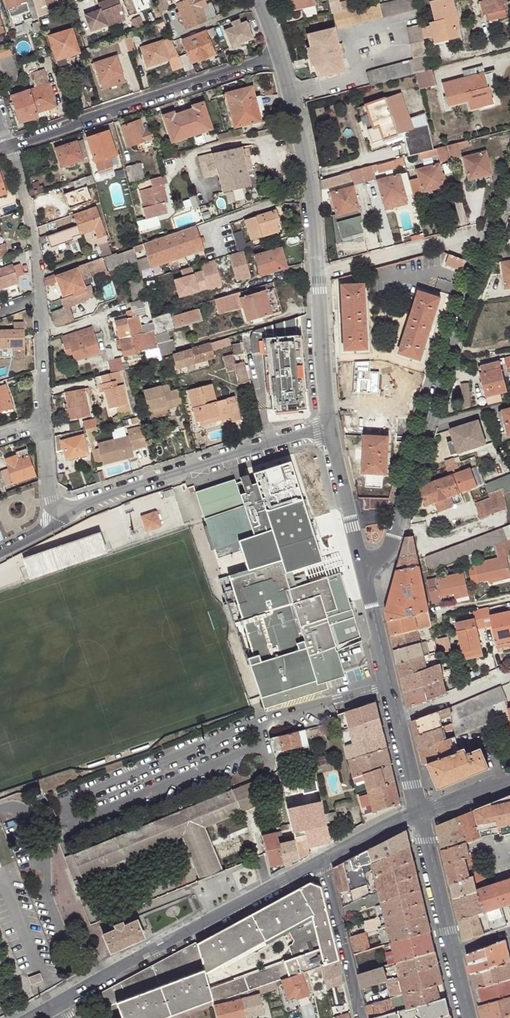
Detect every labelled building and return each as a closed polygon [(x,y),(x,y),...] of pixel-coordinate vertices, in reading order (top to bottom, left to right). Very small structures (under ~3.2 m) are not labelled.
[(34,6),(32,0),(5,0),(13,24),(25,20),(24,12),(29,10),(29,8),(34,6)] [(45,10),(58,5),(56,0),(42,0),(45,10)] [(85,18),(91,34),(108,28),(108,27),(125,20),(118,0),(109,0),(99,4),(102,12),(85,18)] [(160,12),(169,9),(166,0),(155,0),(160,12)] [(180,12),(178,12),(179,17),(181,16),(186,28),(217,16),(211,3),(206,5),(203,0),(175,0),(180,12)] [(293,10),(315,5),(313,0),(291,0),(293,10)] [(330,14),(332,14),(347,10),(350,9),(354,8),(352,1),(337,5),(336,0),(326,0),(330,14)] [(332,14),(336,28),(418,9),(416,0),(388,0),(354,8),(351,9),(350,9),(347,10),(332,14)] [(430,2),(434,21),(429,22),(429,25),(421,27),(423,39),(432,37),(433,40),(446,37),(447,41),(458,37),(456,28),(459,28),(452,0),(437,0),(430,2)] [(483,1),(480,2),(482,15),(483,15),(506,10),(507,9),(505,0),(483,0),(483,1)] [(506,10),(483,15),(485,22),(508,16),(506,10)] [(141,17),(132,20),(136,30),(144,27),(141,17)] [(224,29),(231,47),(242,43),(254,38),(246,20),(241,22),(239,19),(231,22),(232,26),(224,29)] [(164,21),(156,24),(159,30),(166,26),(164,21)] [(421,27),(420,24),(406,28),(413,59),(427,56),(423,39),(421,27)] [(333,29),(310,34),(313,47),(308,48),(304,48),(309,66),(313,65),(316,78),(343,71),(339,57),(336,44),(333,29)] [(72,30),(50,38),(59,64),(60,65),(60,66),(62,66),(65,65),(67,64),(68,63),(68,61),(66,57),(79,53),(72,30)] [(187,53),(178,57),(183,67),(184,72),(194,67),(192,63),(215,53),(206,31),(182,40),(187,53)] [(126,39),(129,51),(136,49),(132,37),(126,39)] [(178,57),(171,38),(163,41),(141,48),(147,67),(169,60),(173,71),(183,67),(178,57)] [(121,54),(129,51),(126,39),(118,41),(121,54)] [(84,51),(86,57),(94,54),(91,48),(84,51)] [(116,56),(95,64),(103,88),(125,80),(116,56)] [(366,71),(369,85),(415,73),(429,69),(427,56),(413,59),(366,71)] [(38,73),(35,62),(22,66),(25,77),(38,73)] [(470,109),(482,106),(480,102),(492,98),(489,86),(487,86),(483,72),(484,71),(482,65),(463,70),(464,76),(443,83),(449,105),(468,100),(470,109)] [(415,73),(419,89),(434,84),(431,69),(429,69),(415,73)] [(30,90),(37,114),(56,108),(46,76),(33,80),(36,88),(30,90)] [(252,87),(227,93),(235,127),(261,121),(252,87)] [(19,124),(38,118),(37,114),(30,90),(29,89),(10,96),(19,124)] [(403,132),(408,156),(428,150),(433,149),(425,113),(409,117),(400,92),(365,104),(373,129),(368,130),(372,143),(384,139),(403,132)] [(176,113),(164,117),(173,142),(193,136),(213,129),(205,104),(193,107),(193,110),(176,116),(176,113)] [(193,107),(176,113),(176,116),(193,110),(193,107)] [(129,147),(137,144),(151,139),(154,139),(150,130),(144,132),(139,121),(122,126),(129,147)] [(228,132),(229,137),(243,134),(242,129),(228,132)] [(109,131),(88,138),(99,171),(113,166),(110,157),(117,154),(109,131)] [(151,139),(137,144),(139,151),(154,146),(151,139)] [(468,145),(467,140),(448,145),(451,158),(461,156),(459,148),(468,145)] [(76,142),(56,149),(62,167),(83,161),(76,142)] [(440,161),(451,158),(448,145),(433,149),(428,150),(430,156),(438,154),(440,161)] [(245,156),(251,155),(248,146),(200,156),(204,175),(211,174),(212,176),(219,174),(223,192),(252,186),(245,156)] [(463,157),(469,179),(491,173),(485,151),(463,157)] [(258,185),(251,155),(245,156),(252,186),(258,185)] [(361,168),(364,181),(375,178),(373,171),(383,168),(381,162),(361,168)] [(409,180),(413,194),(422,191),(444,185),(438,163),(417,169),(419,177),(409,180)] [(141,164),(127,167),(130,182),(144,179),(141,164)] [(361,168),(341,173),(343,179),(352,176),(354,184),(364,181),(361,168)] [(377,179),(384,202),(406,196),(400,173),(377,179)] [(94,183),(92,175),(72,182),(75,189),(94,183)] [(166,175),(151,179),(153,187),(140,191),(146,219),(168,214),(166,203),(169,202),(165,185),(168,184),(166,175)] [(331,191),(337,213),(359,207),(353,185),(331,191)] [(78,225),(100,217),(97,207),(74,215),(78,225)] [(332,216),(336,241),(351,241),(347,229),(355,228),(356,233),(362,232),(360,222),(363,222),(359,207),(337,213),(332,216)] [(276,209),(245,219),(252,240),(279,230),(276,218),(278,217),(276,209)] [(99,250),(110,246),(100,217),(78,225),(81,235),(95,230),(98,238),(96,239),(98,246),(97,246),(99,250)] [(47,235),(39,237),(40,240),(41,244),(49,242),(52,248),(74,240),(73,238),(81,235),(78,225),(48,236),(47,235)] [(195,226),(144,243),(152,267),(203,249),(195,226)] [(104,257),(113,254),(110,246),(99,250),(101,258),(104,257)] [(280,247),(256,254),(262,274),(286,267),(280,247)] [(113,254),(104,257),(109,271),(137,261),(134,249),(117,254),(117,252),(113,254)] [(172,277),(177,297),(200,292),(197,281),(205,279),(207,289),(224,285),(220,268),(233,265),(236,280),(252,276),(246,250),(200,261),(203,270),(172,277)] [(435,251),(429,253),(432,262),(438,260),(435,251)] [(446,264),(463,269),(466,259),(449,253),(446,264)] [(109,271),(104,257),(101,258),(76,266),(77,269),(81,281),(109,271)] [(501,263),(505,288),(509,287),(509,261),(501,263)] [(0,268),(0,290),(19,283),(12,264),(0,268)] [(73,297),(86,293),(82,282),(81,281),(77,269),(57,276),(58,279),(64,295),(72,292),(72,295),(73,297)] [(45,280),(45,285),(58,279),(57,276),(57,274),(48,277),(44,278),(45,280)] [(142,278),(142,277),(129,280),(133,299),(146,296),(146,295),(143,281),(142,278)] [(273,313),(283,310),(274,281),(253,288),(240,292),(244,307),(247,320),(262,316),(273,313)] [(340,285),(344,349),(367,348),(364,284),(340,285)] [(419,291),(399,352),(421,359),(441,298),(419,291)] [(233,305),(235,310),(244,307),(240,292),(215,298),(218,309),(233,305)] [(67,314),(69,322),(74,320),(70,307),(89,301),(86,293),(73,297),(72,295),(60,299),(63,307),(52,312),(54,318),(67,314)] [(116,320),(120,339),(155,330),(154,327),(153,323),(142,326),(139,316),(146,314),(143,298),(131,302),(133,309),(130,310),(131,317),(116,320)] [(218,309),(219,314),(235,310),(233,305),(218,309)] [(171,316),(175,329),(202,320),(199,309),(171,316)] [(156,334),(168,331),(175,329),(171,316),(170,311),(151,317),(153,323),(154,327),(155,330),(156,334)] [(54,318),(56,326),(69,322),(67,314),(54,318)] [(302,391),(296,317),(292,318),(286,320),(273,323),(255,329),(253,332),(251,334),(250,337),(252,353),(267,352),(272,410),(275,410),(276,414),(300,412),(299,410),(307,409),(306,391),(302,391)] [(14,348),(14,350),(22,350),(24,350),(23,321),(14,321),(14,328),(0,328),(0,348),(14,348)] [(92,327),(63,336),(69,354),(73,353),(75,360),(100,352),(92,327)] [(123,355),(159,347),(156,334),(155,330),(120,339),(123,355)] [(159,347),(161,356),(175,352),(172,341),(170,341),(168,331),(156,334),(159,347)] [(230,345),(228,337),(226,338),(216,341),(218,347),(230,345)] [(214,357),(210,343),(205,344),(174,354),(177,367),(207,359),(214,357)] [(241,344),(233,345),(235,355),(242,353),(241,344)] [(232,355),(224,358),(226,368),(235,365),(240,384),(249,382),(244,362),(235,364),(232,355)] [(120,357),(108,361),(111,372),(119,370),(123,369),(120,357)] [(90,365),(93,377),(96,376),(111,372),(108,361),(101,362),(99,359),(92,362),(91,365),(90,365)] [(209,364),(207,359),(177,367),(179,373),(209,364)] [(508,373),(505,361),(478,367),(485,397),(507,392),(503,374),(508,373)] [(111,372),(96,376),(98,388),(103,387),(105,392),(110,409),(118,407),(119,415),(130,412),(121,377),(119,370),(111,372)] [(373,370),(372,390),(389,391),(390,371),(373,370)] [(3,380),(0,381),(0,410),(12,406),(3,380)] [(469,382),(462,383),(466,406),(474,404),(469,382)] [(210,394),(214,393),(211,384),(188,390),(197,421),(200,420),(220,414),(220,417),(230,414),(231,417),(232,421),(241,418),(234,396),(217,401),(212,402),(210,394)] [(174,408),(173,407),(170,392),(163,394),(161,386),(143,391),(151,421),(162,418),(160,408),(166,407),(167,410),(174,408)] [(85,388),(65,393),(68,407),(66,408),(69,420),(90,415),(85,388)] [(173,407),(183,404),(179,390),(170,392),(173,407)] [(168,416),(167,410),(166,407),(160,408),(162,418),(168,416)] [(499,412),(499,413),(499,415),(500,419),(501,420),(503,421),(505,420),(509,434),(509,409),(499,412)] [(220,414),(200,420),(202,426),(231,417),(230,414),(220,417),(220,414)] [(84,420),(85,427),(96,425),(95,418),(84,420)] [(456,454),(484,445),(476,421),(448,431),(452,442),(456,454)] [(147,446),(145,440),(142,427),(128,431),(129,437),(98,445),(103,465),(134,457),(133,451),(131,445),(138,443),(143,447),(147,446)] [(68,459),(92,452),(86,428),(61,434),(68,459)] [(365,435),(363,472),(387,473),(389,436),(365,435)] [(456,454),(452,442),(446,444),(450,456),(456,454)] [(0,471),(0,486),(35,474),(26,449),(18,452),(16,456),(6,459),(8,468),(0,471)] [(239,538),(248,569),(228,575),(249,664),(251,664),(264,709),(329,690),(325,679),(321,665),(330,663),(325,646),(334,643),(336,648),(360,638),(340,573),(289,588),(285,572),(322,561),(292,461),(255,472),(258,482),(253,483),(250,474),(242,476),(243,480),(238,482),(237,477),(197,489),(216,546),(239,538)] [(449,477),(455,475),(451,466),(445,468),(449,477)] [(449,477),(420,489),(427,507),(435,503),(438,511),(462,502),(459,494),(477,486),(470,469),(455,475),(449,477)] [(485,484),(485,485),(488,494),(503,489),(504,494),(509,491),(509,474),(485,484)] [(503,489),(488,494),(490,499),(475,504),(479,519),(507,508),(504,494),(503,489)] [(368,497),(368,508),(385,509),(388,498),(368,497)] [(161,521),(158,510),(142,516),(146,527),(161,521)] [(163,526),(161,521),(146,527),(147,531),(163,526)] [(426,558),(430,571),(509,540),(509,526),(426,558)] [(101,533),(24,559),(31,579),(108,553),(101,533)] [(413,537),(406,537),(400,559),(417,556),(414,544),(413,537)] [(417,556),(400,559),(397,570),(419,568),(417,556)] [(490,582),(501,579),(502,582),(509,581),(509,568),(508,558),(476,565),(477,568),(469,570),(472,585),(490,582)] [(419,568),(397,570),(389,602),(386,612),(388,622),(429,613),(421,575),(419,568)] [(440,598),(455,595),(460,594),(461,599),(470,597),(465,574),(436,580),(440,598)] [(474,613),(475,622),(457,626),(458,631),(484,624),(509,616),(509,614),(492,618),(490,610),(489,610),(481,611),(478,612),(474,613)] [(429,613),(388,622),(392,636),(433,627),(429,613)] [(458,631),(464,658),(473,656),(472,653),(483,651),(479,632),(493,628),(497,647),(509,644),(509,616),(484,624),(458,631)] [(433,627),(392,636),(395,651),(435,640),(433,627)] [(442,654),(451,652),(447,634),(438,636),(442,654)] [(438,654),(435,640),(395,651),(399,664),(438,654)] [(321,665),(325,679),(344,673),(336,648),(334,643),(325,646),(330,663),(321,665)] [(473,656),(464,658),(464,661),(484,656),(483,651),(472,653),(473,656)] [(438,654),(399,664),(402,678),(440,665),(438,655),(439,655),(438,654)] [(444,681),(440,665),(402,678),(406,693),(426,687),(444,681)] [(447,695),(444,681),(426,687),(429,701),(447,695)] [(426,687),(406,693),(409,708),(429,701),(426,687)] [(506,701),(501,688),(451,709),(452,717),(453,722),(506,701)] [(381,719),(377,702),(339,715),(340,722),(343,732),(381,719)] [(456,737),(497,720),(494,706),(453,722),(453,724),(456,737)] [(450,708),(412,721),(414,730),(452,717),(451,709),(450,708)] [(452,717),(414,730),(416,738),(453,724),(453,722),(452,717)] [(343,732),(346,745),(384,734),(381,719),(343,732)] [(420,751),(456,737),(453,724),(416,738),(420,751)] [(327,725),(319,727),(321,736),(329,734),(327,725)] [(292,733),(270,738),(274,753),(308,744),(305,730),(292,733)] [(346,745),(349,760),(388,749),(384,734),(346,745)] [(420,751),(423,766),(429,764),(438,761),(459,753),(456,737),(420,751)] [(366,774),(392,766),(388,749),(349,760),(354,778),(366,774)] [(490,769),(482,750),(468,756),(466,750),(459,753),(470,777),(490,769)] [(438,761),(448,786),(470,777),(459,753),(438,761)] [(438,761),(429,764),(440,790),(448,786),(438,761)] [(370,791),(396,783),(392,766),(366,774),(367,779),(368,786),(370,791)] [(366,774),(354,778),(355,783),(367,779),(366,774)] [(181,811),(72,856),(81,878),(183,836),(201,880),(223,872),(204,827),(261,803),(252,782),(231,791),(229,784),(178,805),(181,811)] [(370,791),(358,794),(363,816),(401,804),(396,783),(370,791)] [(357,790),(358,794),(370,791),(368,786),(357,790)] [(476,810),(483,837),(501,833),(502,835),(509,834),(509,796),(476,810)] [(476,810),(460,816),(467,842),(483,837),(476,810)] [(460,816),(449,821),(456,846),(467,842),(460,816)] [(456,846),(449,821),(437,826),(443,850),(456,846)] [(327,827),(331,842),(337,838),(334,825),(327,827)] [(292,831),(294,837),(304,834),(303,829),(292,831)] [(407,830),(370,849),(373,863),(411,846),(407,830)] [(267,854),(271,874),(272,876),(282,871),(281,863),(284,862),(280,843),(279,841),(277,832),(262,835),(267,854)] [(239,834),(216,843),(222,858),(246,849),(239,834)] [(300,859),(300,861),(304,859),(307,857),(310,854),(304,834),(294,837),(294,840),(280,843),(284,862),(292,861),(300,859)] [(443,850),(447,865),(471,857),(470,855),(467,842),(456,846),(443,850)] [(376,877),(414,861),(411,846),(373,863),(374,867),(375,873),(376,877)] [(357,885),(376,877),(375,873),(370,874),(369,869),(374,867),(373,863),(370,849),(351,859),(357,885)] [(447,865),(451,884),(474,877),(477,890),(488,886),(485,875),(482,875),(477,854),(470,855),(471,857),(447,865)] [(334,868),(340,893),(357,885),(351,859),(334,868)] [(380,890),(418,875),(414,861),(376,877),(380,890)] [(166,895),(134,906),(138,917),(195,896),(187,872),(173,877),(173,876),(160,880),(166,895)] [(397,899),(421,890),(418,875),(380,890),(379,891),(382,904),(397,899)] [(340,893),(343,907),(379,891),(380,890),(376,877),(357,885),(340,893)] [(474,877),(451,884),(455,899),(477,891),(477,890),(474,877)] [(508,925),(502,907),(509,904),(509,879),(495,884),(488,886),(477,890),(477,891),(484,912),(489,932),(508,925)] [(310,883),(303,887),(311,913),(287,927),(299,945),(330,928),(320,887),(310,883)] [(303,887),(267,906),(280,931),(287,927),(311,913),(303,887)] [(400,910),(424,902),(421,890),(397,899),(400,910)] [(343,907),(345,917),(382,904),(379,891),(343,907)] [(477,891),(455,899),(459,920),(479,914),(484,912),(477,891)] [(400,910),(397,899),(382,904),(385,915),(400,910)] [(382,928),(427,914),(424,902),(400,910),(385,915),(379,917),(382,928)] [(267,906),(230,925),(244,951),(280,931),(267,906)] [(383,946),(392,943),(431,932),(427,914),(382,928),(379,929),(383,946)] [(485,934),(479,914),(459,920),(464,941),(485,934)] [(366,933),(379,929),(382,928),(379,917),(363,922),(366,933)] [(124,926),(116,930),(103,935),(111,952),(144,938),(137,920),(124,926)] [(203,965),(205,973),(244,951),(230,925),(196,943),(203,965)] [(330,928),(299,945),(295,946),(298,956),(284,961),(284,963),(210,990),(212,999),(213,1003),(240,994),(254,989),(276,981),(277,981),(282,980),(308,970),(321,966),(338,960),(334,942),(330,928)] [(431,932),(392,943),(397,963),(436,951),(431,932)] [(350,937),(355,954),(370,950),(366,933),(350,937)] [(493,944),(496,954),(500,964),(509,960),(509,956),(506,939),(493,944)] [(115,997),(160,980),(203,965),(196,943),(101,994),(109,1017),(122,1017),(115,997)] [(496,954),(493,944),(467,954),(470,965),(496,954)] [(400,978),(439,966),(436,951),(397,963),(400,978)] [(496,954),(470,965),(472,975),(500,964),(496,954)] [(341,975),(338,960),(321,966),(324,980),(341,975)] [(500,964),(472,975),(476,990),(509,979),(509,960),(500,964)] [(203,965),(160,980),(171,1012),(191,1006),(212,999),(205,973),(203,965)] [(324,980),(321,966),(308,970),(313,990),(315,999),(328,995),(324,980)] [(404,995),(443,983),(439,966),(400,978),(404,995)] [(359,974),(363,989),(387,982),(383,967),(359,974)] [(308,970),(282,980),(288,999),(297,996),(297,999),(308,995),(307,992),(313,990),(308,970)] [(39,973),(29,977),(32,983),(42,980),(39,973)] [(400,978),(387,982),(391,999),(404,995),(400,978)] [(476,990),(480,1006),(509,997),(509,979),(476,990)] [(122,1017),(155,1017),(171,1012),(160,980),(115,997),(122,1017)] [(276,981),(254,989),(256,994),(260,993),(260,994),(278,989),(276,981)] [(370,1017),(375,1017),(408,1009),(447,998),(443,983),(404,995),(391,999),(367,1006),(370,1017)] [(240,994),(245,1017),(264,1012),(260,994),(260,993),(256,994),(254,989),(240,994)] [(240,994),(213,1003),(217,1017),(243,1017),(245,1017),(240,994)] [(480,1006),(483,1017),(502,1017),(507,1016),(509,1015),(509,997),(480,1006)] [(451,1015),(447,998),(408,1009),(410,1017),(440,1017),(451,1015)] [(408,1009),(375,1017),(410,1017),(408,1009)]
